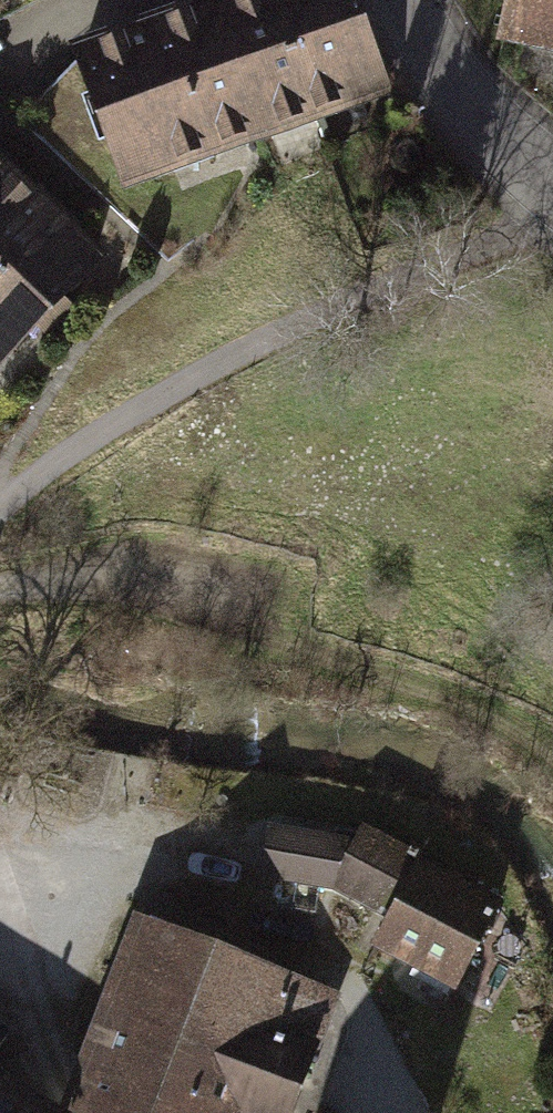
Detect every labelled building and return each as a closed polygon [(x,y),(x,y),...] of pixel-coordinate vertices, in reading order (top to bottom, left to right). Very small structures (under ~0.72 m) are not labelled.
[(74,53),(126,193),(388,97),(352,0),(219,0),(74,53)] [(511,44),(552,52),(552,0),(520,0),(511,44)] [(0,180),(0,273),(55,217),(8,172),(0,180)] [(0,273),(0,367),(101,262),(54,217),(0,273)] [(395,916),(379,944),(454,985),(496,908),(415,864),(420,854),(412,850),(407,859),(364,835),(359,845),(275,833),(268,875),(339,886),(395,916)] [(142,929),(81,1085),(96,1112),(288,1112),(328,1010),(323,999),(142,929)] [(0,1083),(0,1112),(57,1112),(0,1083)]
